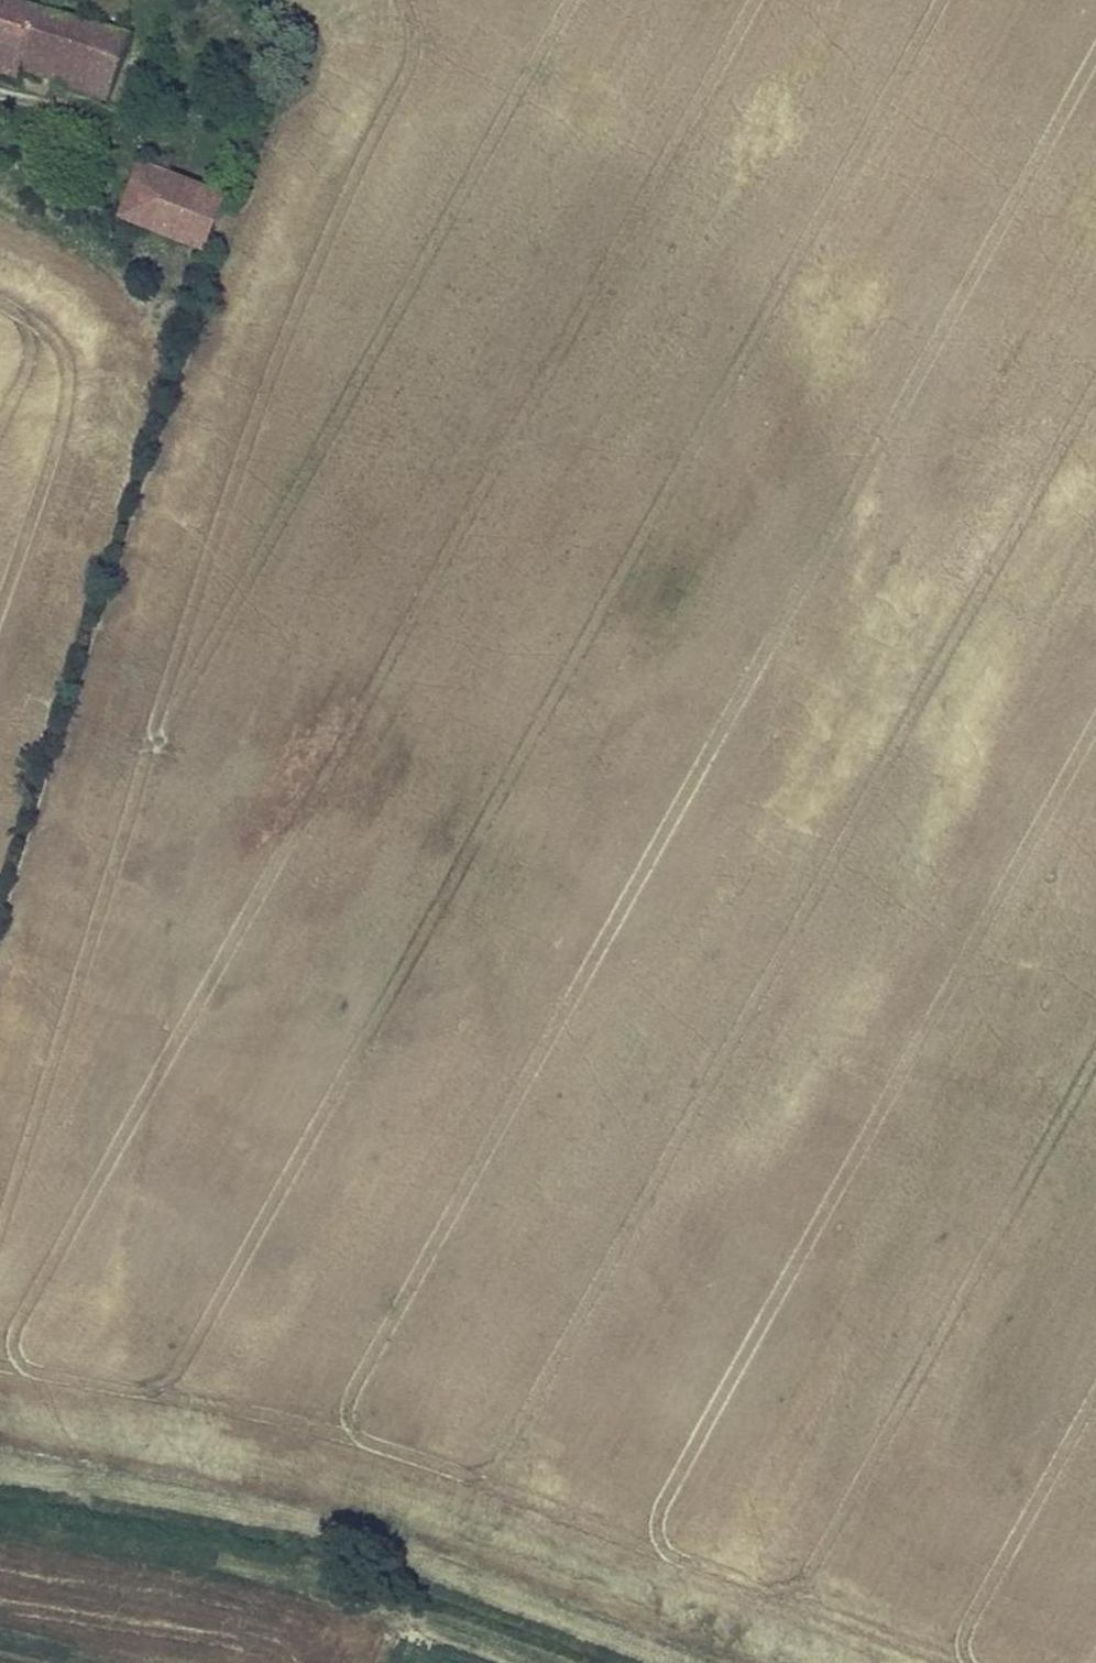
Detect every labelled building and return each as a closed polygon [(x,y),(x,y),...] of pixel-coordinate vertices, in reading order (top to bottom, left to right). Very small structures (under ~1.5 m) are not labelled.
[(64,86),(104,100),(123,46),(0,0),(0,74),(16,80),(20,70),(26,53),(70,69),(64,86)] [(20,70),(64,86),(70,69),(26,53),(20,70)] [(199,251),(218,197),(141,168),(120,220),(199,251)]
